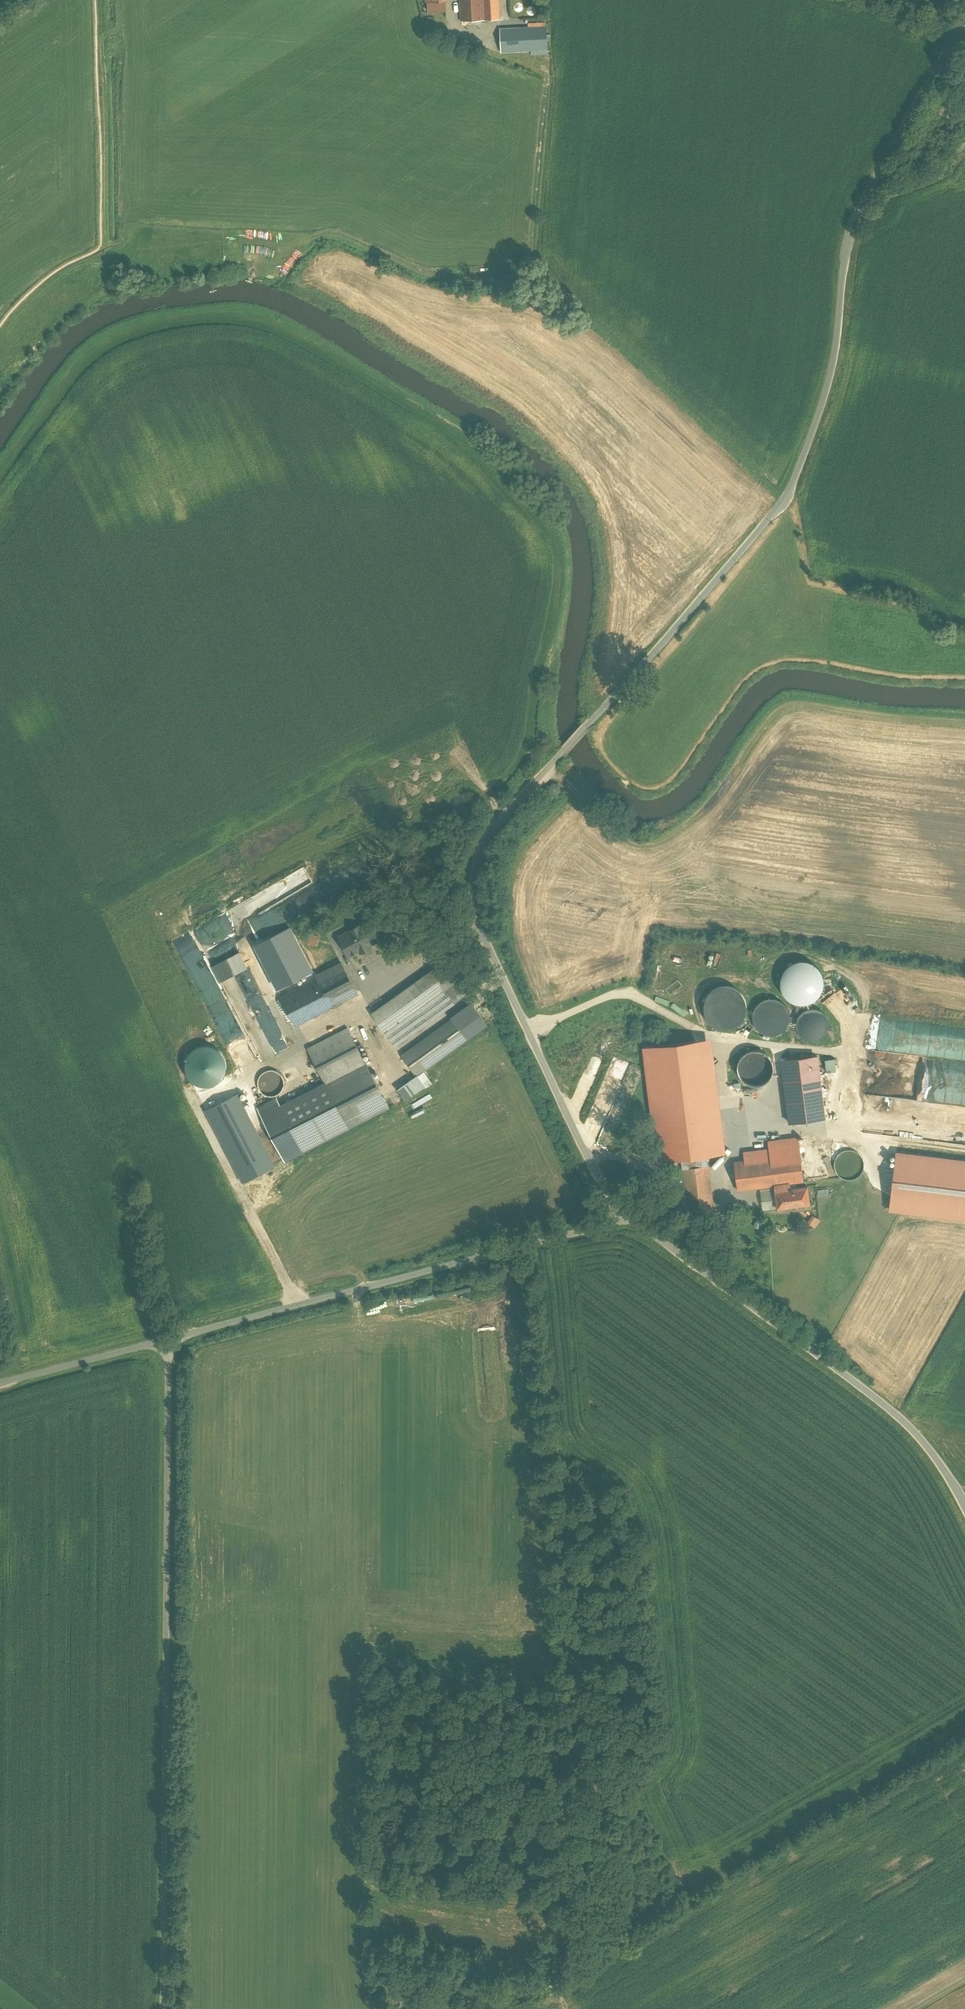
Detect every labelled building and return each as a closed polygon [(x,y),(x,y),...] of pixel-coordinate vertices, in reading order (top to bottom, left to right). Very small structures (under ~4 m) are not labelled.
[(500,19),(499,0),(459,0),(460,22),(500,19)] [(501,53),(548,50),(546,26),(500,28),(501,53)] [(340,938),(350,957),(379,941),(369,923),(340,938)] [(286,1008),(296,1027),(359,994),(340,957),(315,970),(324,988),(286,1008)] [(445,962),(373,1015),(396,1047),(451,1008),(440,993),(458,980),(445,962)] [(780,984),(781,991),(785,997),(790,1001),(797,1003),(803,1003),(810,1001),(815,997),(819,992),(821,985),(821,978),(818,972),(813,966),(807,963),(800,962),(794,963),(788,966),(783,971),(780,977),(780,984)] [(742,1023),(746,1016),(747,1009),(746,1001),(742,995),(737,990),(731,987),(724,986),(717,988),(711,991),(706,997),(704,1003),(703,1010),(705,1017),(708,1023),(714,1027),(721,1030),(729,1030),(736,1028),(742,1023)] [(788,1026),(789,1020),(789,1014),(788,1009),(784,1004),(779,1001),(773,1000),(768,1000),(762,1002),(758,1006),(755,1012),(754,1018),(755,1023),(758,1029),(762,1033),(768,1035),(774,1035),(779,1034),(784,1030),(788,1026)] [(470,1007),(402,1055),(417,1077),(485,1028),(470,1007)] [(797,1024),(798,1029),(800,1033),(803,1037),(808,1040),(813,1040),(818,1040),(823,1037),(826,1033),(828,1028),(829,1023),(827,1018),(824,1014),(820,1010),(815,1009),(810,1009),(805,1011),(801,1014),(798,1019),(797,1024)] [(285,1156),(390,1104),(351,1028),(310,1048),(325,1077),(261,1108),(285,1156)] [(228,1068),(228,1061),(225,1055),(221,1049),(216,1045),(209,1043),(202,1044),(196,1046),(190,1051),(187,1057),(185,1064),(186,1072),(190,1078),(196,1083),(203,1086),(210,1086),(216,1084),(222,1080),(226,1074),(228,1068)] [(775,1072),(775,1068),(775,1065),(774,1061),(772,1058),(769,1055),(766,1052),(763,1051),(759,1050),(756,1050),(752,1050),(748,1052),(745,1054),(743,1056),(742,1058),(740,1062),(739,1065),(738,1068),(739,1072),(740,1076),(742,1079),(744,1081),(747,1084),(750,1085),(754,1086),(758,1086),(761,1086),(764,1085),(767,1083),(770,1081),(772,1078),(774,1075),(775,1072)] [(817,1054),(780,1060),(789,1123),(825,1118),(817,1054)] [(286,1086),(286,1084),(286,1081),(285,1079),(284,1076),(282,1074),(280,1073),(277,1071),(274,1071),(272,1071),(270,1071),(267,1072),(265,1073),(263,1075),(262,1077),(261,1079),(260,1082),(260,1084),(260,1087),(261,1089),(262,1092),(264,1094),(267,1095),(269,1096),(272,1097),(274,1097),(276,1097),(278,1096),(281,1094),(283,1093),(284,1091),(285,1089),(286,1086)] [(661,1121),(665,1152),(722,1142),(719,1113),(661,1121)] [(763,1209),(810,1208),(810,1194),(795,1194),(795,1183),(801,1183),(800,1138),(773,1139),(774,1149),(747,1150),(747,1161),(739,1161),(740,1192),(763,1191),(763,1209)] [(834,1162),(835,1167),(837,1172),(840,1175),(845,1178),(850,1179),(855,1178),(860,1175),(863,1171),(865,1166),(866,1161),(864,1156),(861,1152),(857,1149),(852,1147),(847,1147),(842,1149),(838,1153),(835,1157),(834,1162)] [(895,1151),(888,1212),(964,1221),(964,1160),(895,1151)] [(708,1159),(679,1162),(685,1212),(714,1209),(708,1159)]
